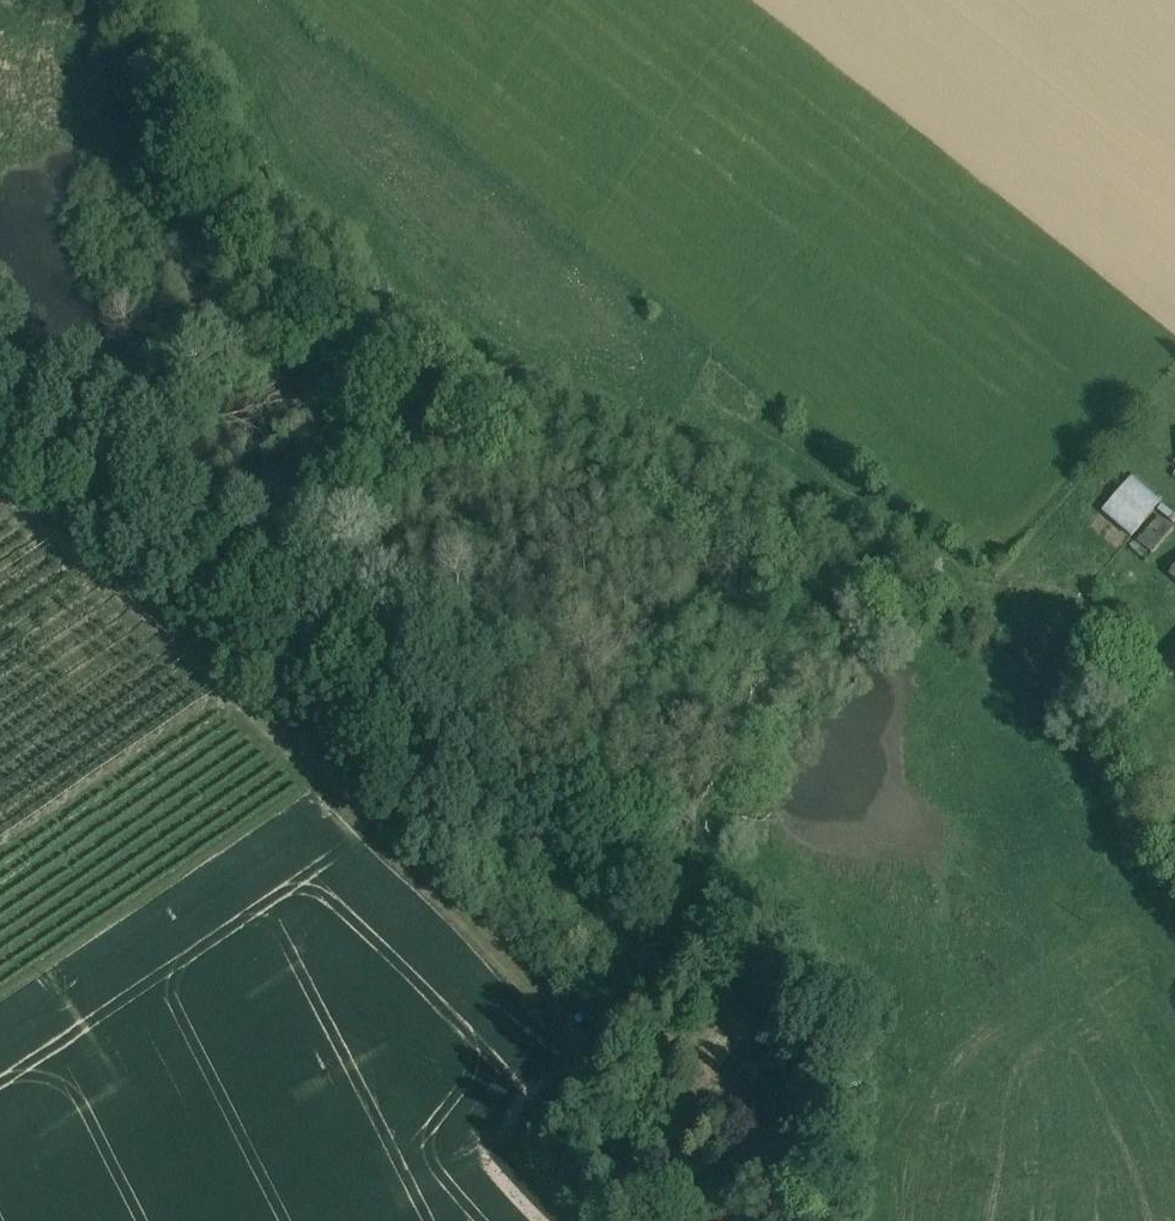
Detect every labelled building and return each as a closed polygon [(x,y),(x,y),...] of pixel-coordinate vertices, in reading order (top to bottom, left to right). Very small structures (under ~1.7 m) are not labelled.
[(1141,482),(1109,518),(1134,542),(1165,506),(1141,482)] [(1139,545),(1153,557),(1174,532),(1161,519),(1139,545)] [(1167,667),(1174,675),(1174,658),(1167,667)]
